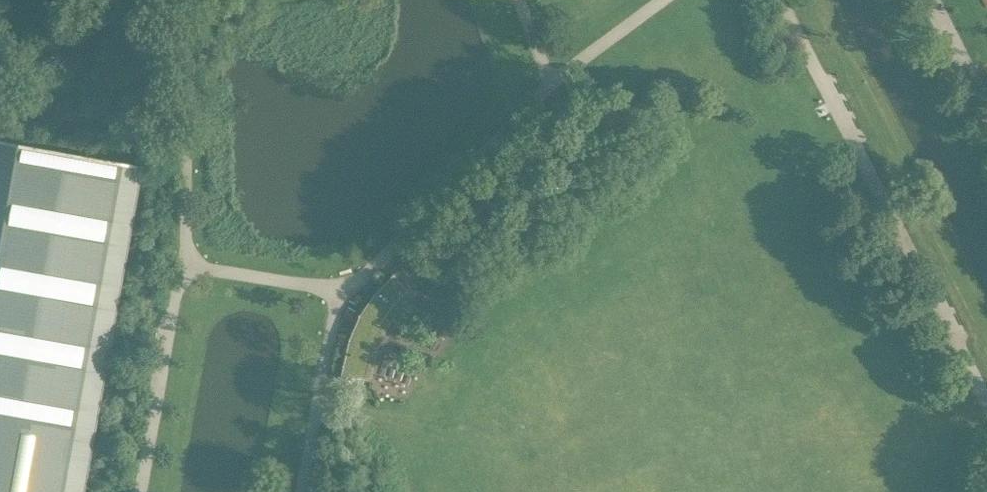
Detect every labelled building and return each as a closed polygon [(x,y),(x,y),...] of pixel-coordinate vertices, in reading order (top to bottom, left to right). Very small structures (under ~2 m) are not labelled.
[(3,141),(1,141),(0,144),(0,491),(84,491),(98,412),(98,411),(142,166),(3,141)] [(360,315),(380,326),(393,312),(408,298),(390,280),(375,297),(360,315)]
